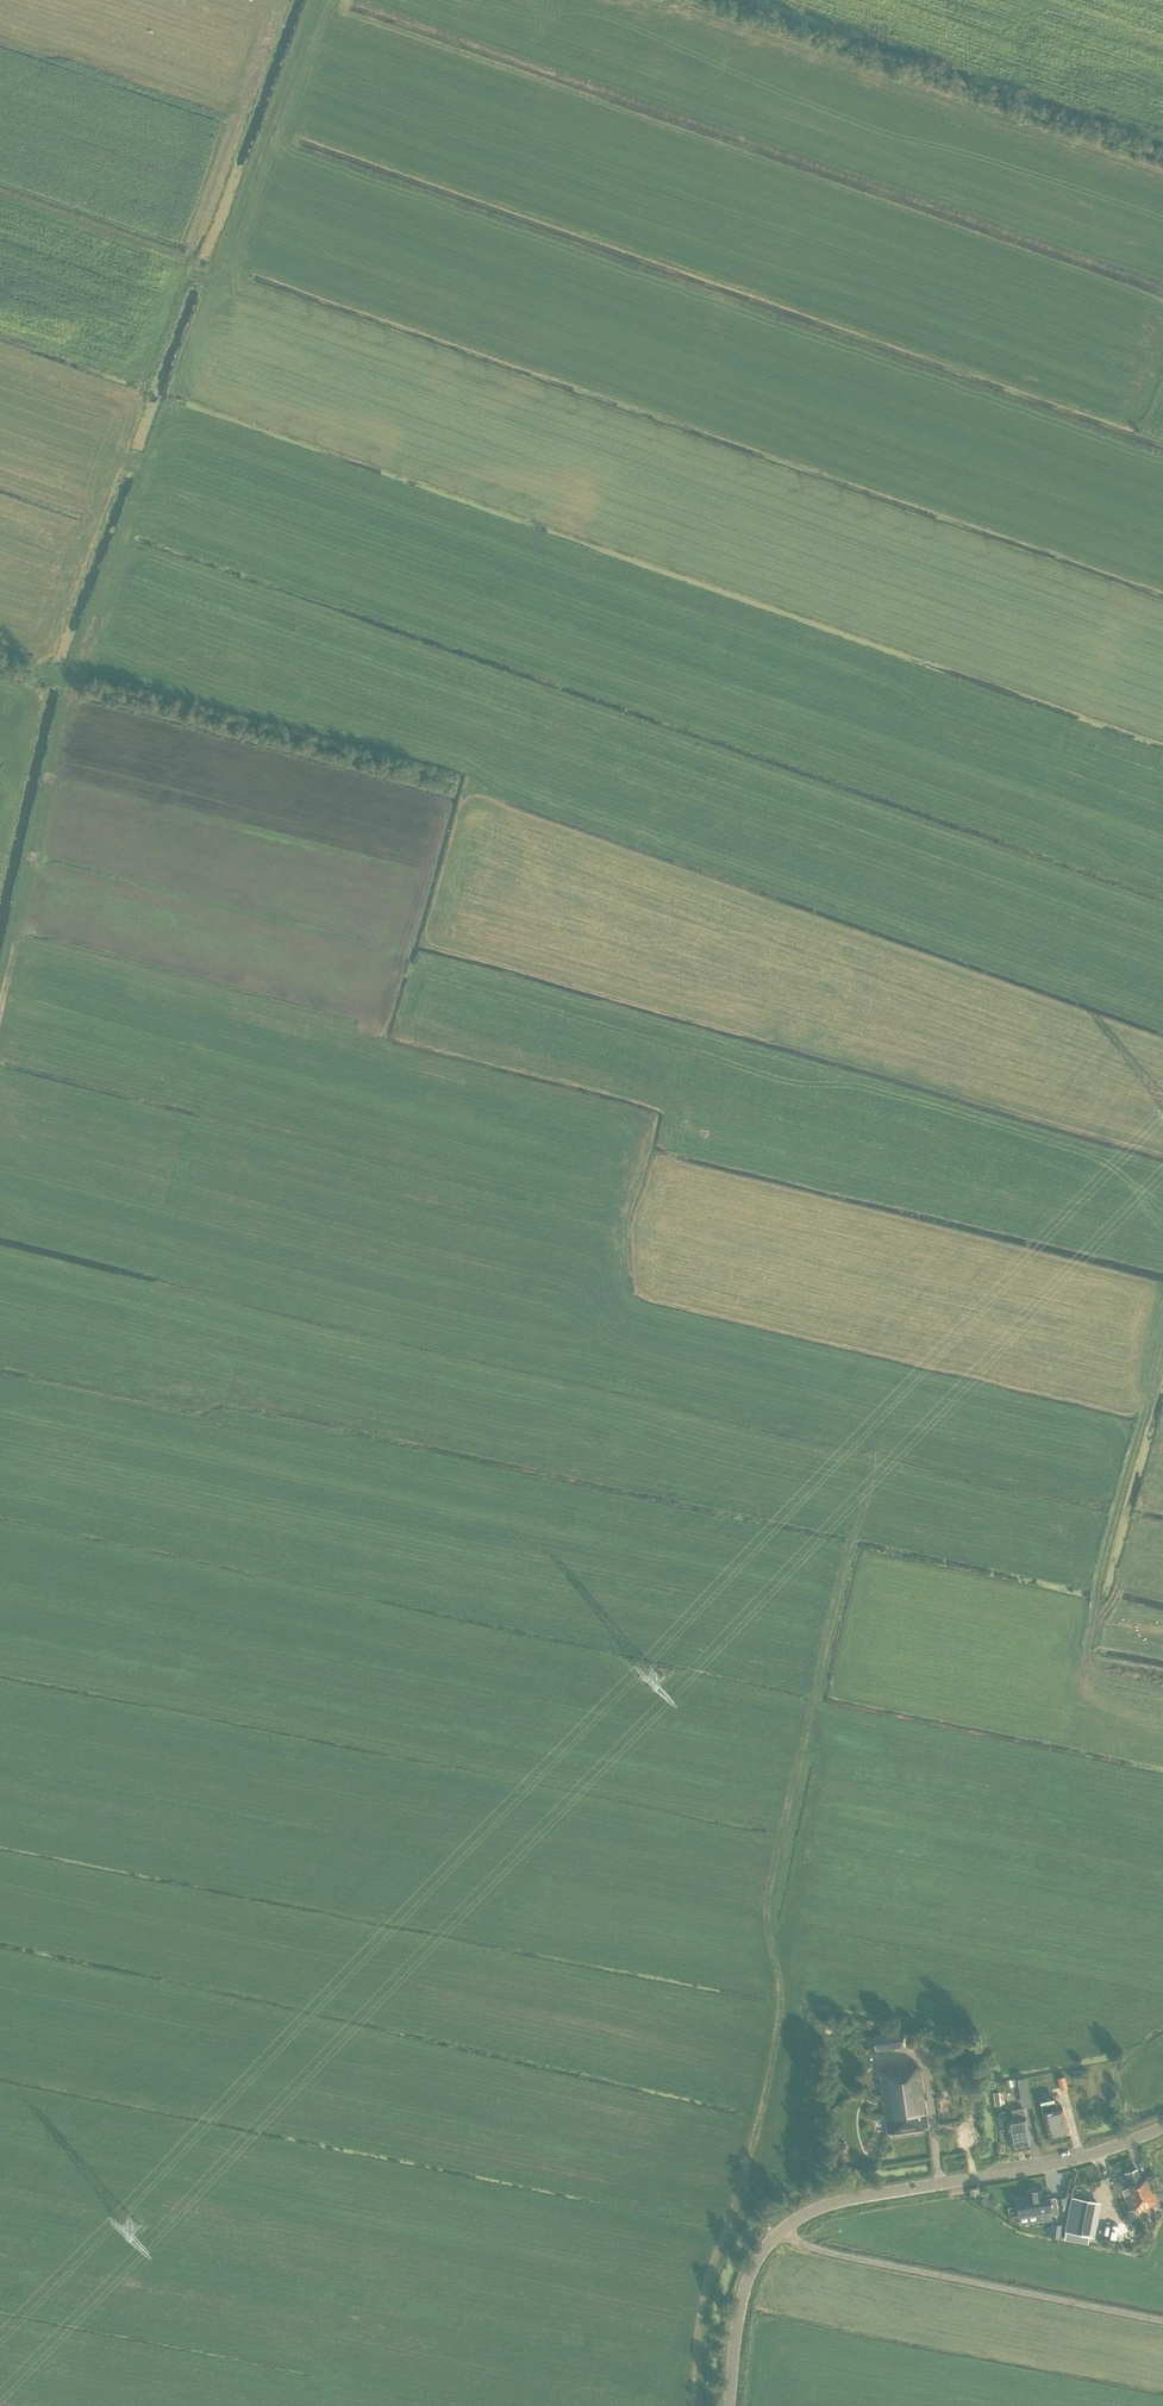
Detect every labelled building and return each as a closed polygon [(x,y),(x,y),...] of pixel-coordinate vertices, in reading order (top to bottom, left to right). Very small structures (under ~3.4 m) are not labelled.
[(872,2034),(875,2052),(905,2047),(902,2030),(872,2034)] [(878,2070),(887,2134),(928,2128),(919,2069),(908,2070),(908,2066),(878,2070)] [(1039,2077),(1040,2087),(1055,2084),(1053,2074),(1039,2077)] [(1058,2078),(1060,2090),(1069,2088),(1066,2076),(1058,2078)] [(1028,2087),(1019,2089),(1021,2101),(1030,2099),(1028,2087)] [(1068,2133),(1069,2132),(1063,2108),(1057,2110),(1055,2102),(1052,2093),(1039,2096),(1043,2114),(1048,2137),(1059,2135),(1062,2136),(1066,2135),(1068,2133)] [(1012,2111),(1013,2120),(1007,2122),(1011,2146),(1030,2143),(1024,2109),(1012,2111)] [(1136,2170),(1126,2174),(1130,2185),(1122,2188),(1130,2211),(1139,2208),(1140,2211),(1159,2204),(1150,2178),(1141,2181),(1136,2170)] [(1032,2189),(1030,2192),(1027,2192),(1028,2197),(1015,2199),(1018,2216),(1040,2213),(1041,2221),(1051,2219),(1051,2214),(1058,2214),(1055,2196),(1048,2197),(1048,2193),(1040,2194),(1040,2190),(1038,2190),(1036,2189),(1032,2189)] [(1089,2236),(1096,2202),(1072,2198),(1066,2232),(1089,2236)] [(1092,2224),(1104,2227),(1106,2220),(1094,2216),(1092,2224)] [(1059,2239),(1062,2225),(1051,2223),(1049,2237),(1059,2239)] [(1118,2234),(1137,2237),(1139,2227),(1120,2224),(1118,2234)]
